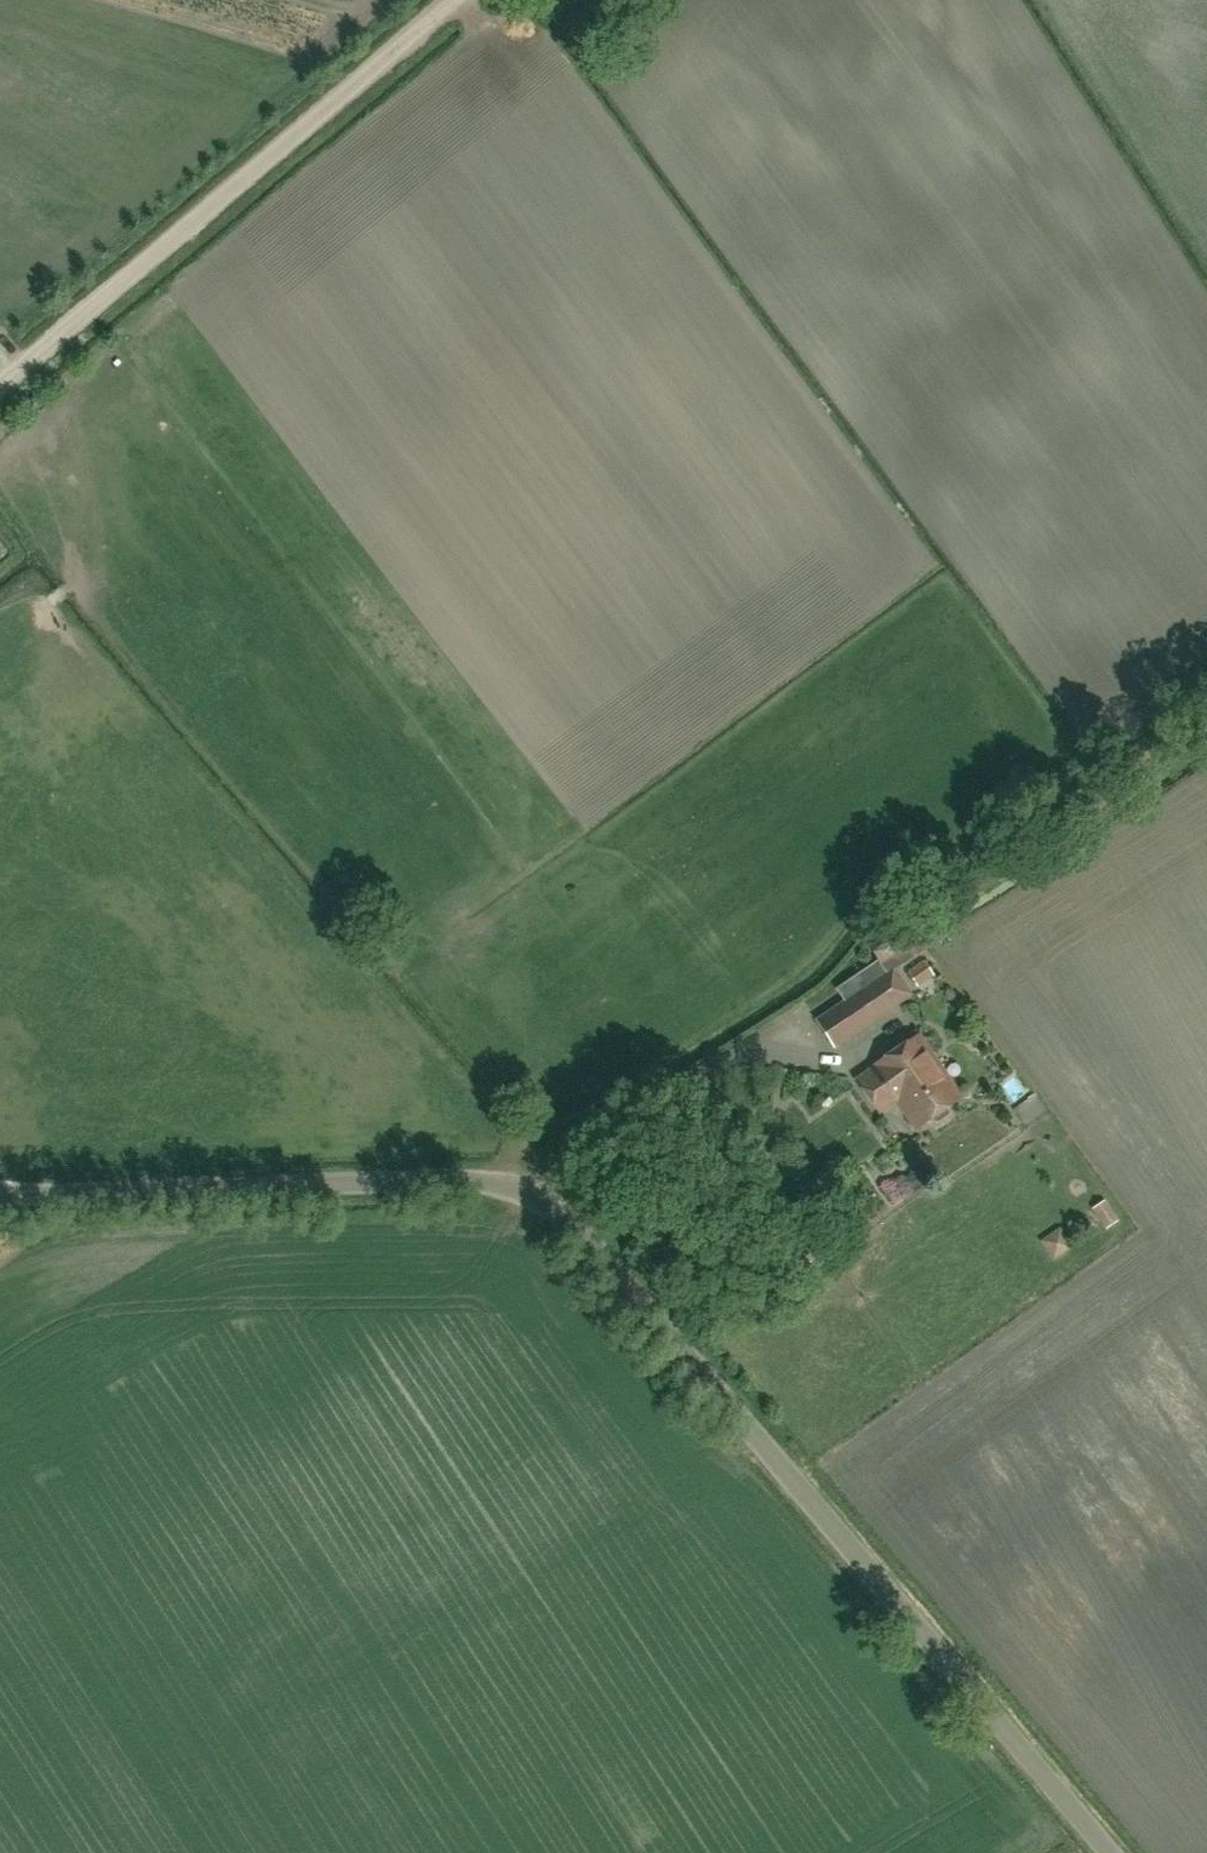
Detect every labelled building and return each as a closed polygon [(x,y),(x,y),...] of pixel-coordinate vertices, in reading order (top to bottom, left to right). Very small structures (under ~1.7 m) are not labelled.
[(925,949),(904,918),(868,942),(881,962),(898,951),(905,962),(925,949)] [(918,986),(931,977),(921,963),(908,973),(918,986)] [(899,1004),(908,990),(894,968),(817,1020),(835,1047),(899,1004)] [(915,1129),(962,1097),(919,1034),(873,1066),(874,1068),(858,1079),(880,1111),(896,1100),(915,1129)] [(1120,1216),(1106,1195),(1091,1206),(1104,1226),(1120,1216)] [(1072,1245),(1059,1225),(1039,1238),(1052,1259),(1072,1245)]
